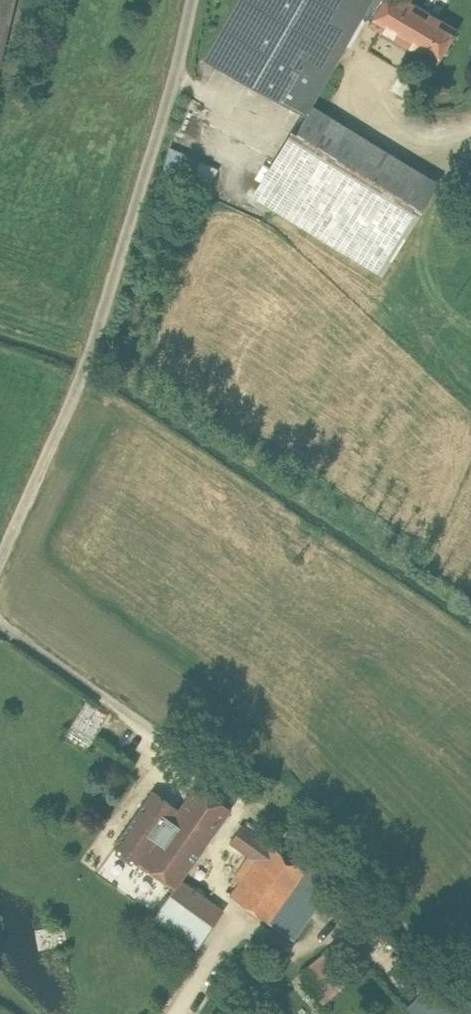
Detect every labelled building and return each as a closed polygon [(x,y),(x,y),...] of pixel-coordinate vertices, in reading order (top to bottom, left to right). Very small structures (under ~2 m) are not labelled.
[(14,0),(0,0),(0,62),(14,0)] [(204,59),(236,77),(279,0),(238,0),(204,59)] [(236,77),(275,99),(332,0),(279,0),(236,77)] [(275,99),(306,117),(312,105),(363,16),(372,0),(332,0),(275,99)] [(363,16),(372,21),(370,23),(437,61),(456,29),(405,0),(372,0),(363,16)] [(436,181),(312,105),(306,117),(259,199),(380,273),(411,222),(436,181)] [(210,190),(220,167),(171,145),(161,169),(210,190)] [(230,808),(197,785),(179,809),(180,810),(213,833),(230,808)] [(153,791),(115,845),(174,888),(154,916),(197,946),(223,910),(179,879),(213,833),(180,810),(179,809),(153,791)] [(255,833),(242,824),(230,842),(242,851),(255,833)] [(255,833),(242,851),(250,856),(255,859),(267,842),(255,833)] [(267,842),(255,859),(250,856),(233,879),(239,883),(230,895),(282,931),(319,878),(267,842)] [(62,926),(38,930),(40,947),(64,944),(62,926)] [(320,1002),(345,990),(328,954),(303,966),(320,1002)] [(249,963),(222,993),(237,1006),(264,976),(249,963)]
